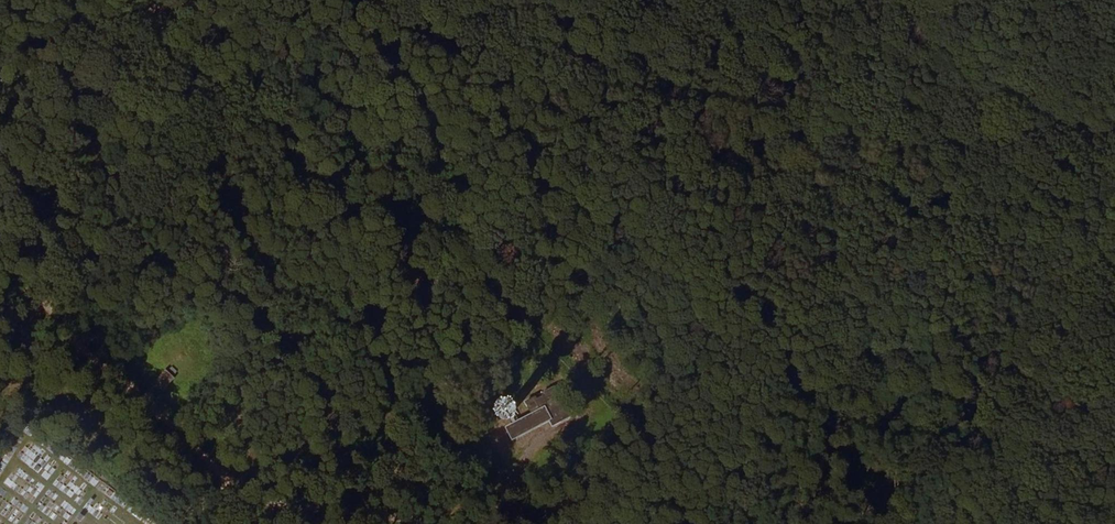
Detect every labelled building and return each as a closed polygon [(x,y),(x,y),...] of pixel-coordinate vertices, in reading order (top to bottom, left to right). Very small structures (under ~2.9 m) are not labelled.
[(166,359),(156,372),(164,379),(175,367),(166,359)] [(555,426),(569,419),(554,389),(542,395),(544,400),(538,403),(541,410),(505,427),(514,446),(555,426)] [(507,408),(505,409),(504,412),(504,415),(506,416),(509,417),(512,415),(513,413),(512,410),(510,408),(507,408)]
